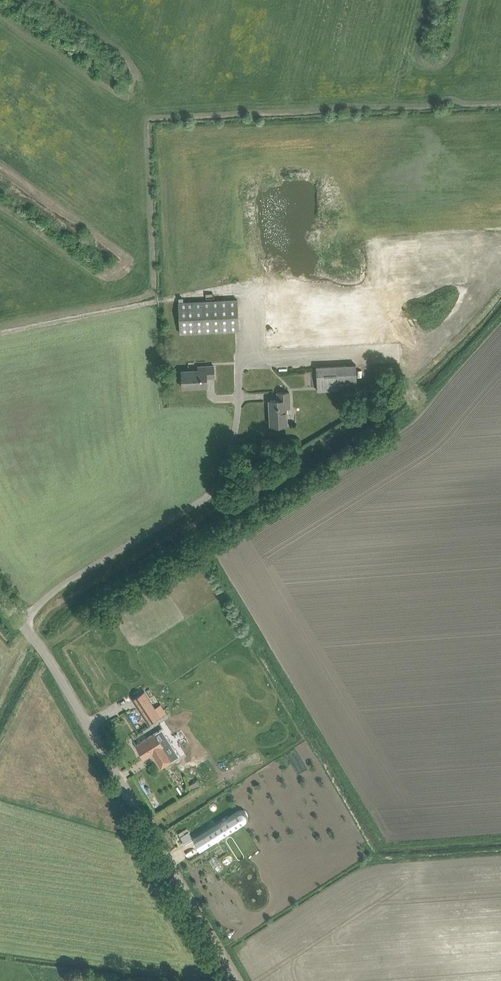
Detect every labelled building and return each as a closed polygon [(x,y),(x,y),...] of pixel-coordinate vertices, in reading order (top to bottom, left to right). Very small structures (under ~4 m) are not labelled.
[(261,274),(315,272),(311,182),(257,184),(261,274)] [(240,330),(238,298),(178,301),(180,333),(240,330)] [(318,390),(357,388),(356,364),(316,366),(318,390)] [(206,365),(206,369),(182,371),(183,387),(207,386),(207,377),(215,377),(214,365),(206,365)] [(278,392),(278,400),(270,400),(271,425),(287,424),(286,407),(290,407),(290,391),(278,392)] [(88,626),(94,622),(91,618),(85,622),(88,626)] [(134,699),(150,724),(162,717),(145,692),(134,699)] [(145,758),(153,753),(156,759),(162,767),(172,760),(180,756),(162,728),(136,745),(145,758)] [(189,789),(200,786),(198,780),(187,784),(189,789)] [(247,816),(246,813),(244,811),(241,810),(239,811),(194,839),(201,850),(246,822),(247,819),(247,816)]
